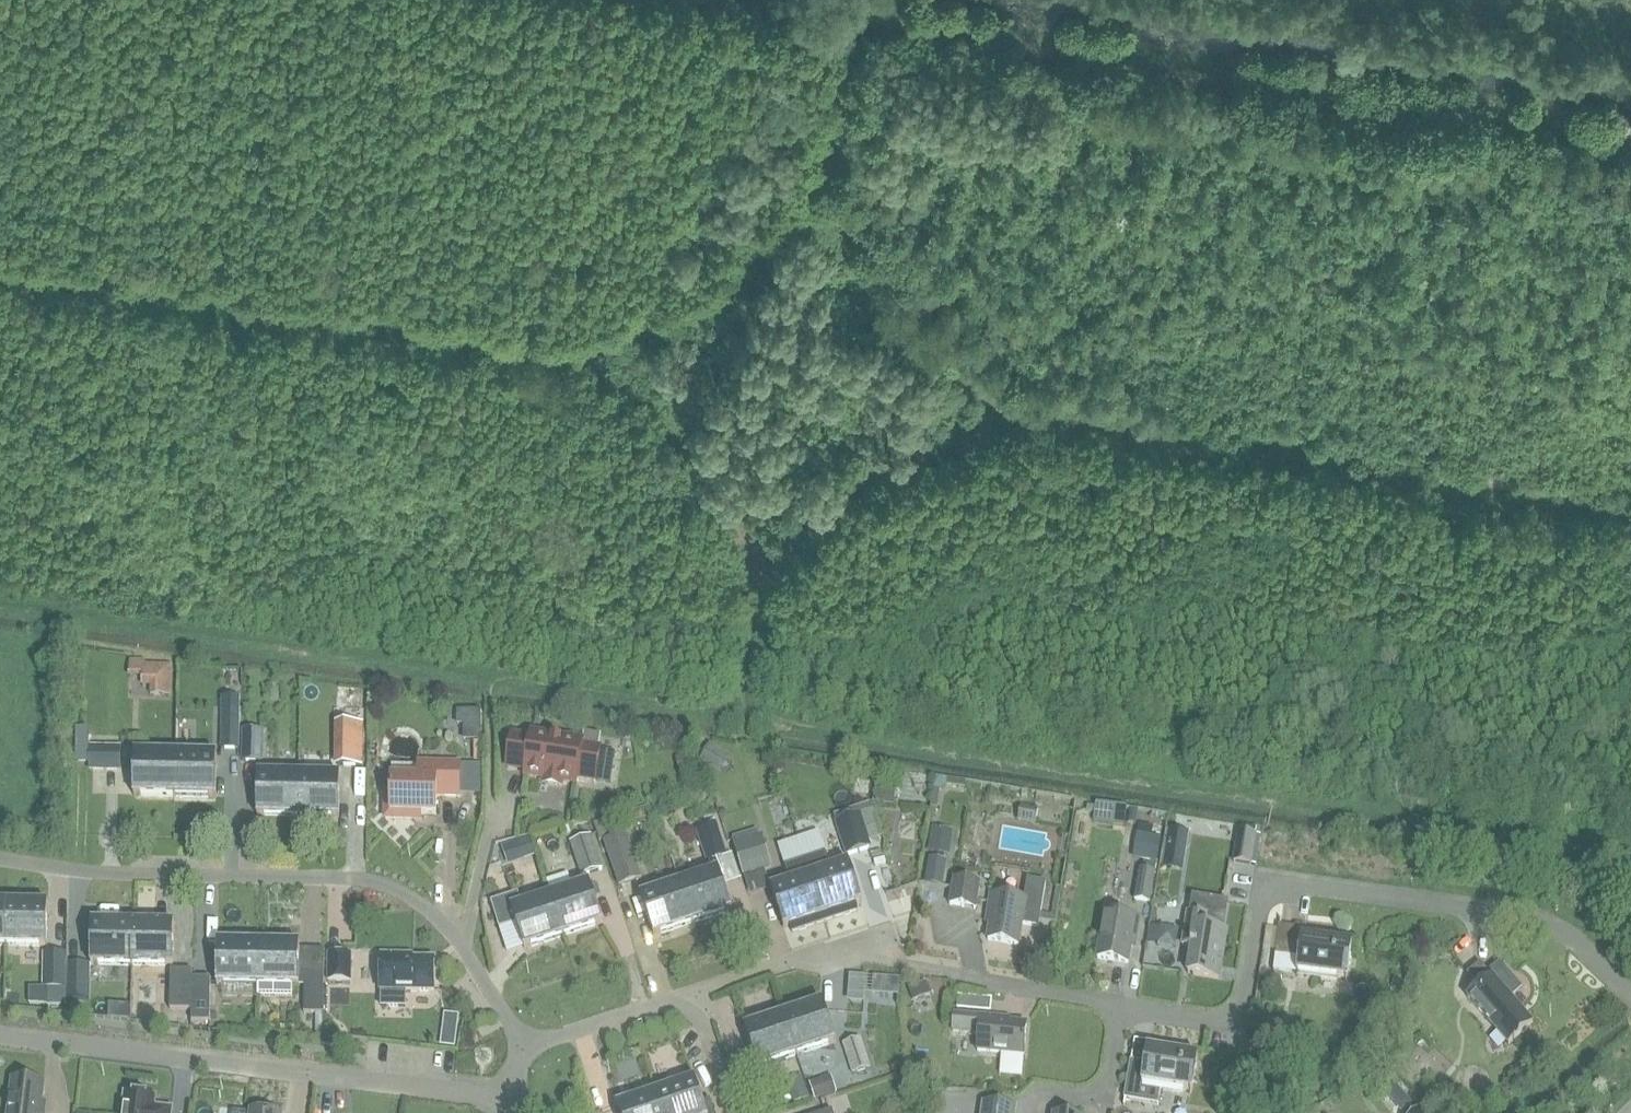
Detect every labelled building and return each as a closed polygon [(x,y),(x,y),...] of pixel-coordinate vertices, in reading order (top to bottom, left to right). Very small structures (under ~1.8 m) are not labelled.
[(128,679),(141,679),(162,679),(161,696),(171,697),(171,667),(162,667),(145,666),(145,661),(128,661),(128,679)] [(356,706),(356,684),(336,684),(336,705),(356,706)] [(221,698),(220,749),(240,749),(240,698),(221,698)] [(339,723),(339,767),(363,767),(363,723),(339,723)] [(481,741),(481,725),(464,726),(464,741),(481,741)] [(512,736),(507,768),(526,771),(525,775),(542,778),(564,781),(576,783),(577,779),(579,779),(579,782),(596,784),(597,781),(611,783),(615,753),(602,751),(602,750),(599,749),(582,747),(582,742),(532,735),(531,739),(512,736)] [(263,743),(243,742),(242,761),(263,761),(263,743)] [(700,760),(720,772),(729,756),(709,744),(700,760)] [(121,747),(90,746),(89,771),(121,772),(121,747)] [(175,796),(176,754),(134,753),(134,796),(175,796)] [(216,797),(217,755),(176,754),(175,796),(216,797)] [(436,797),(460,797),(460,765),(418,764),(418,780),(391,779),(391,793),(386,793),(385,819),(412,819),(412,814),(436,814),(436,797)] [(298,817),(299,775),(258,774),(257,816),(298,817)] [(339,818),(340,775),(299,775),(298,817),(339,818)] [(896,788),(875,785),(873,802),(894,805),(896,788)] [(1039,809),(1021,806),(1018,821),(1036,824),(1039,809)] [(650,807),(641,810),(646,824),(654,821),(650,807)] [(882,837),(874,810),(835,822),(845,856),(872,848),(869,841),(882,837)] [(696,830),(706,861),(726,854),(716,823),(696,830)] [(1138,834),(1134,859),(1144,861),(1157,863),(1161,838),(1151,837),(1152,828),(1139,825),(1138,834)] [(932,828),(928,853),(950,857),(953,831),(932,828)] [(1167,829),(1161,867),(1182,870),(1189,833),(1167,829)] [(818,832),(798,839),(805,860),(825,854),(818,832)] [(1251,865),(1252,859),(1256,835),(1239,832),(1234,862),(1251,865)] [(642,880),(627,834),(605,842),(619,887),(642,880)] [(570,843),(581,876),(603,869),(592,835),(570,843)] [(733,844),(743,877),(772,869),(762,835),(733,844)] [(798,839),(777,846),(784,867),(805,860),(798,839)] [(502,850),(508,865),(520,861),(514,845),(502,850)] [(825,854),(805,860),(810,876),(830,869),(825,854)] [(805,860),(784,867),(789,882),(810,876),(805,860)] [(856,905),(862,903),(849,863),(830,869),(810,876),(825,922),(858,911),(856,905)] [(1134,900),(1150,903),(1156,872),(1140,869),(1134,900)] [(693,923),(732,910),(719,870),(680,883),(693,923)] [(792,932),(825,922),(810,876),(789,882),(771,888),(784,928),(790,926),(792,932)] [(980,884),(954,879),(950,905),(976,909),(980,884)] [(1018,946),(1022,924),(1038,927),(1046,883),(1027,880),(1024,899),(991,894),(989,912),(993,912),(988,941),(1018,946)] [(563,936),(603,923),(589,883),(550,896),(563,936)] [(654,936),(693,923),(680,883),(641,896),(654,936)] [(563,936),(550,896),(522,905),(518,893),(490,902),(499,929),(516,924),(524,949),(563,936)] [(47,946),(48,904),(7,903),(6,945),(47,946)] [(1132,935),(1136,936),(1139,919),(1105,913),(1097,959),(1128,964),(1132,935)] [(1188,974),(1219,979),(1227,931),(1208,927),(1209,917),(1188,913),(1182,945),(1192,947),(1188,974)] [(132,965),(133,923),(92,922),(91,965),(132,965)] [(173,966),(174,924),(133,923),(132,965),(173,966)] [(1151,954),(1169,955),(1169,946),(1181,946),(1181,927),(1151,926),(1151,954)] [(1297,975),(1347,981),(1352,943),(1305,937),(1306,930),(1279,926),(1276,955),(1299,958),(1297,975)] [(258,985),(259,943),(218,942),(217,984),(258,985)] [(299,986),(300,944),(259,943),(258,985),(258,996),(293,997),(293,986),(299,986)] [(67,953),(43,953),(43,988),(46,988),(66,989),(66,988),(67,953)] [(351,956),(329,955),(328,981),(350,982),(351,956)] [(406,991),(434,991),(435,961),(401,960),(401,956),(381,956),(380,990),(381,990),(406,991)] [(1466,974),(1477,987),(1466,996),(1508,1046),(1533,1025),(1506,994),(1518,984),(1499,962),(1488,972),(1480,963),(1466,974)] [(90,1000),(91,965),(68,964),(67,999),(90,1000)] [(323,1013),(324,970),(305,969),(304,1013),(323,1013)] [(191,1010),(192,978),(192,971),(170,970),(170,1010),(191,1010)] [(210,1022),(211,979),(192,978),(191,1010),(191,1022),(210,1022)] [(926,982),(908,988),(913,1002),(931,995),(926,982)] [(406,991),(381,990),(381,1007),(407,1007),(406,991)] [(797,1055),(836,1042),(823,1002),(784,1015),(797,1055)] [(315,1039),(323,1039),(323,1014),(316,1014),(315,1039)] [(953,1032),(979,1034),(977,1051),(1024,1055),(1026,1025),(998,1022),(998,1018),(954,1014),(953,1032)] [(444,1015),(440,1047),(455,1048),(459,1017),(444,1015)] [(758,1068),(797,1055),(784,1015),(744,1028),(752,1052),(758,1068)] [(843,1045),(853,1075),(870,1069),(860,1039),(843,1045)] [(1161,1086),(1192,1091),(1198,1055),(1148,1047),(1144,1069),(1130,1067),(1125,1099),(1158,1105),(1161,1086)] [(763,1084),(758,1068),(752,1052),(734,1058),(744,1090),(763,1084)] [(836,1093),(831,1077),(810,1084),(816,1100),(836,1093)] [(13,1080),(9,1112),(39,1112),(43,1084),(13,1080)] [(665,1112),(715,1112),(711,1101),(703,1103),(696,1080),(658,1092),(665,1112)] [(1407,1097),(1395,1083),(1378,1098),(1389,1112),(1407,1097)] [(789,1090),(793,1103),(809,1098),(805,1085),(789,1090)] [(658,1092),(617,1105),(619,1112),(665,1112),(658,1092)] [(125,1094),(123,1112),(172,1112),(172,1110),(154,1108),(155,1098),(125,1094)] [(1015,1109),(984,1104),(983,1112),(1014,1112),(1015,1109)]
